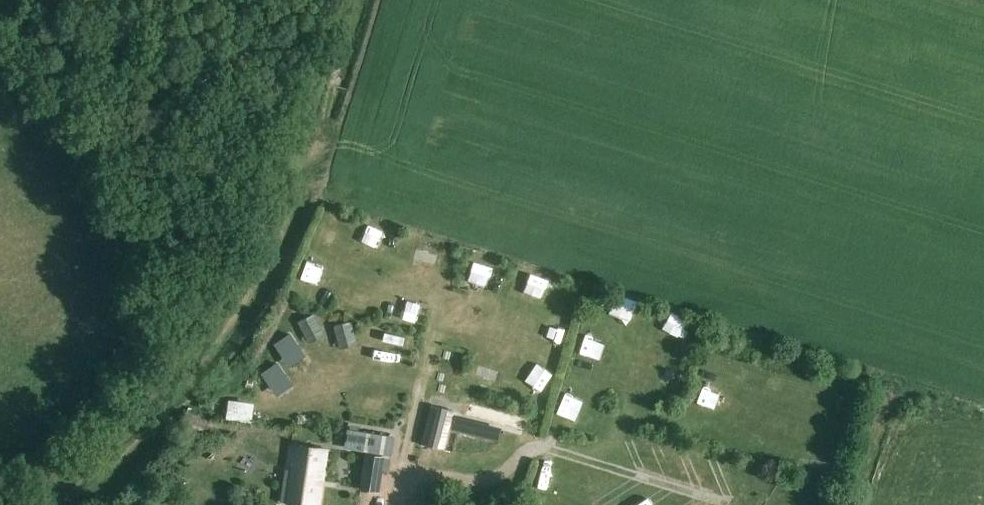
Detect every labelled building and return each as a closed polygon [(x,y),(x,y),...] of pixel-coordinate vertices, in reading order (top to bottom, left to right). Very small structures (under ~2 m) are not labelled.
[(381,226),(376,244),(393,249),(398,230),(381,226)] [(422,257),(444,263),(450,243),(427,237),(422,257)] [(313,261),(312,282),(332,283),(333,262),(313,261)] [(495,290),(500,274),(482,269),(478,286),(495,290)] [(432,322),(433,302),(411,301),(410,321),(432,322)] [(675,330),(691,342),(704,325),(688,313),(675,330)] [(351,346),(355,328),(328,321),(324,339),(351,346)] [(572,344),(574,325),(552,323),(550,341),(572,344)] [(398,356),(400,334),(374,331),(371,353),(398,356)] [(290,332),(274,343),(285,360),(302,349),(290,332)] [(679,363),(670,384),(688,392),(697,372),(679,363)] [(491,364),(490,385),(508,386),(509,365),(491,364)] [(289,381),(278,365),(261,377),(273,393),(289,381)] [(536,386),(557,392),(562,375),(541,368),(536,386)] [(574,393),(570,413),(589,416),(592,397),(574,393)] [(444,449),(453,410),(431,405),(422,444),(444,449)] [(391,455),(394,438),(348,431),(346,446),(366,449),(365,456),(364,456),(360,488),(378,491),(383,454),(391,455)] [(285,504),(320,504),(327,451),(293,447),(285,504)]
